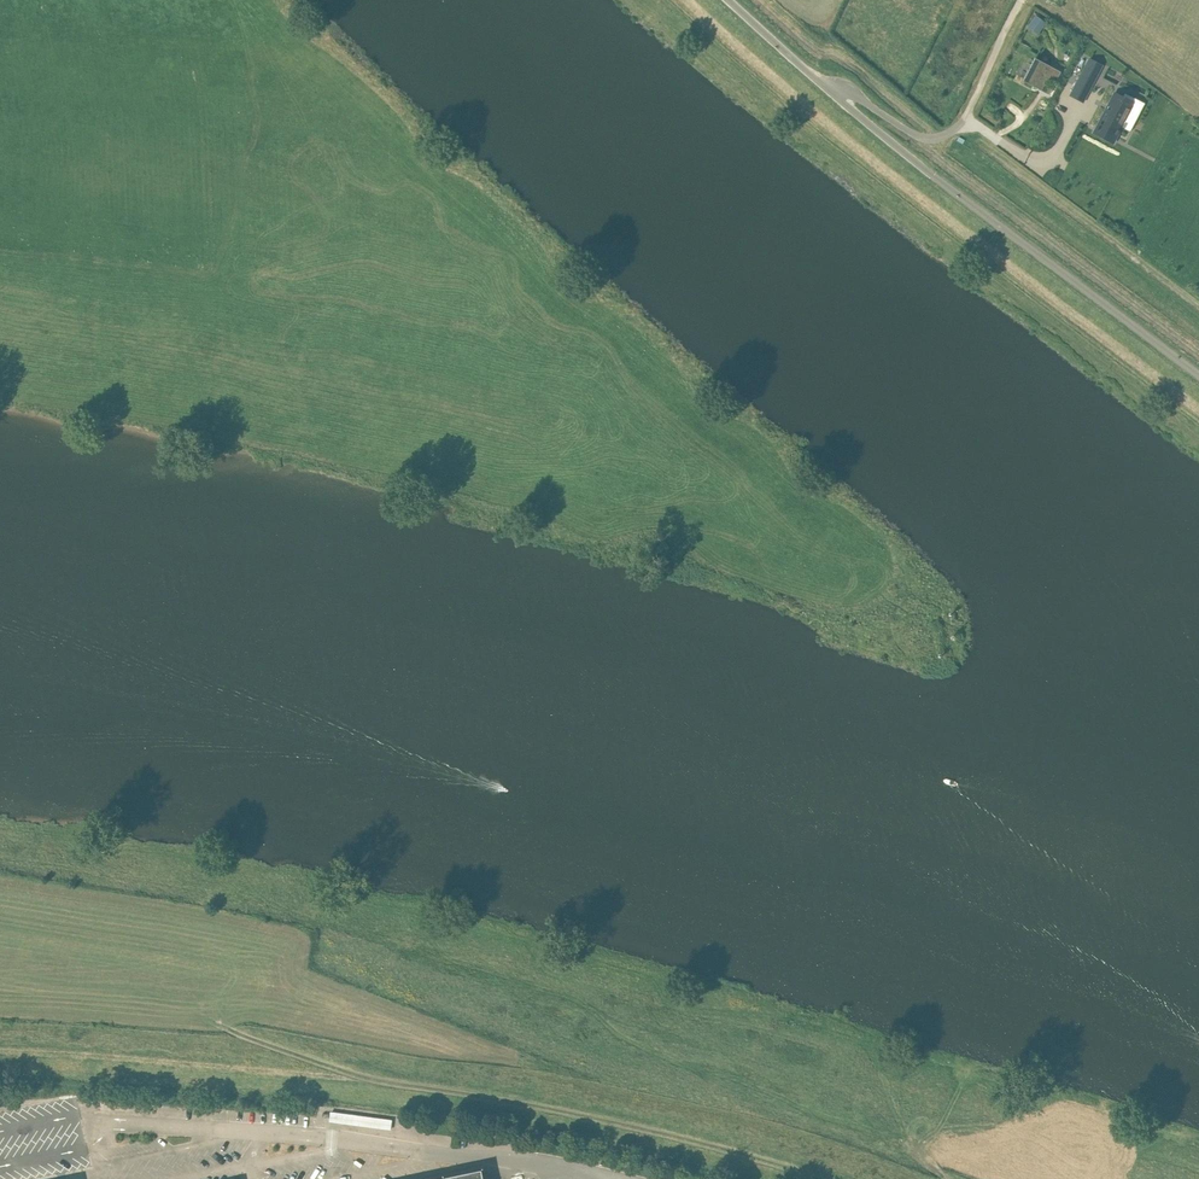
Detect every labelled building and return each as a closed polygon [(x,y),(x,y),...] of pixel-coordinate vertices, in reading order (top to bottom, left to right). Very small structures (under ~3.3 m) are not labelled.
[(1035,32),(1043,20),(1036,15),(1028,27),(1035,32)] [(1035,59),(1024,81),(1038,88),(1039,89),(1045,78),(1055,83),(1061,72),(1060,73),(1050,68),(1050,67),(1035,59)] [(1089,59),(1069,97),(1083,104),(1103,67),(1089,59)] [(1114,91),(1102,115),(1107,118),(1104,124),(1118,131),(1121,124),(1130,129),(1131,128),(1122,123),(1128,111),(1135,115),(1142,101),(1125,92),(1125,90),(1124,90),(1122,95),(1114,91)] [(327,1121),(389,1129),(390,1118),(329,1110),(327,1121)] [(483,1169),(437,1178),(485,1178),(483,1169)]
